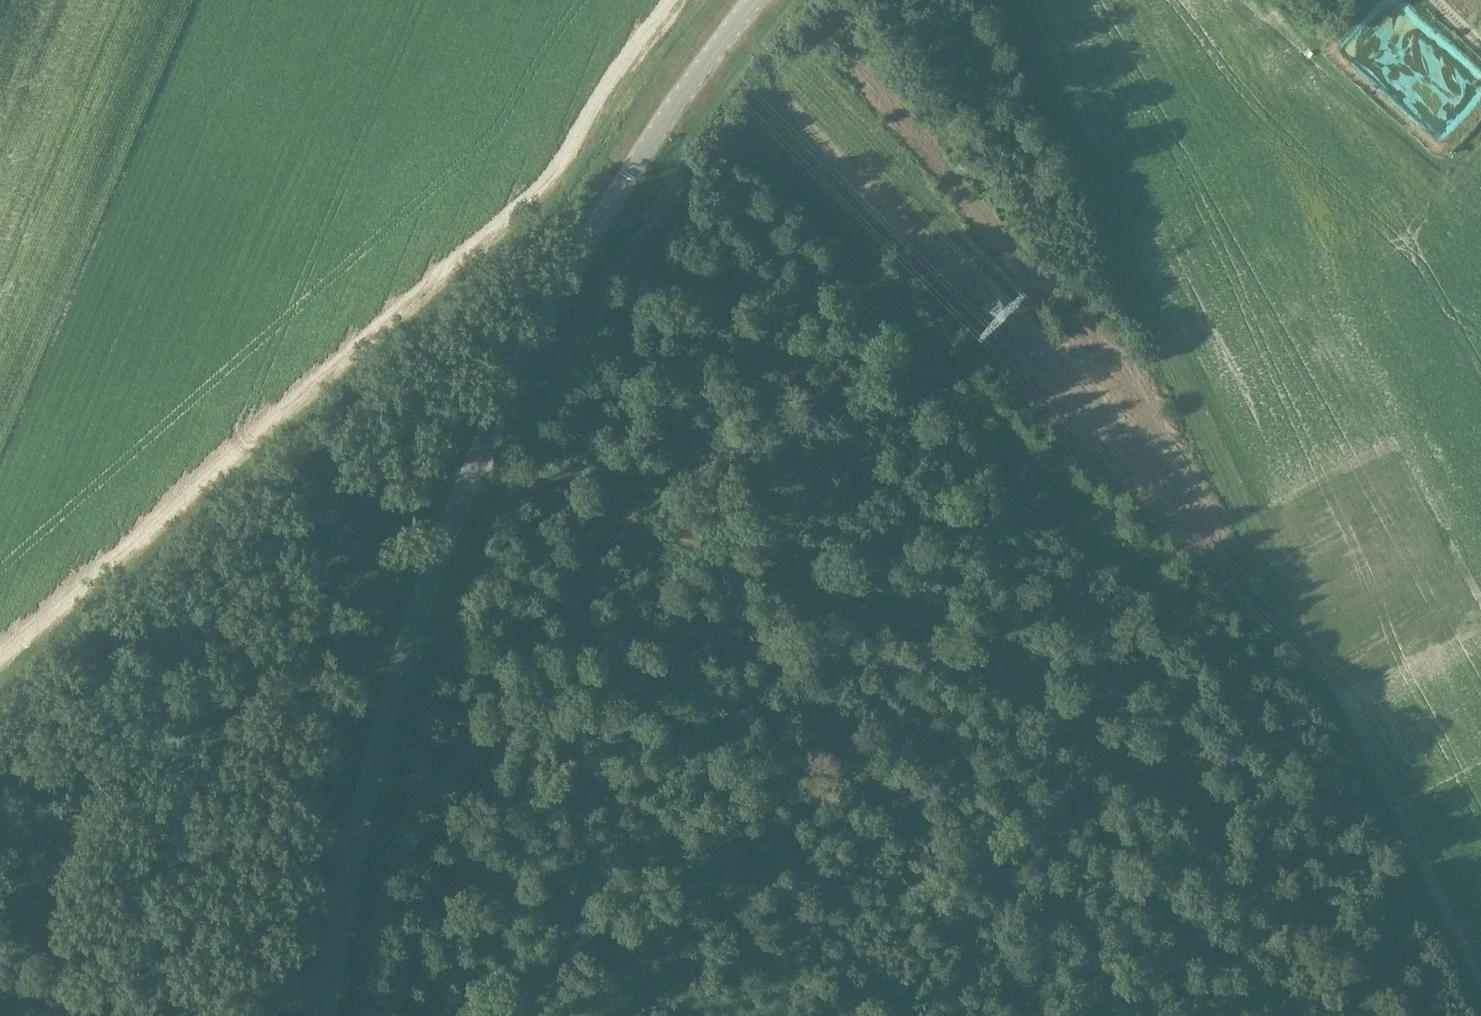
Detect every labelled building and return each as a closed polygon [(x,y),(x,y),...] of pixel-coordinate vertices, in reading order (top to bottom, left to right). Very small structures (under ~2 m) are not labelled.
[(1350,31),(1359,39),(1396,0),(1380,0),(1350,31)] [(1427,48),(1447,58),(1454,44),(1434,34),(1427,48)]
